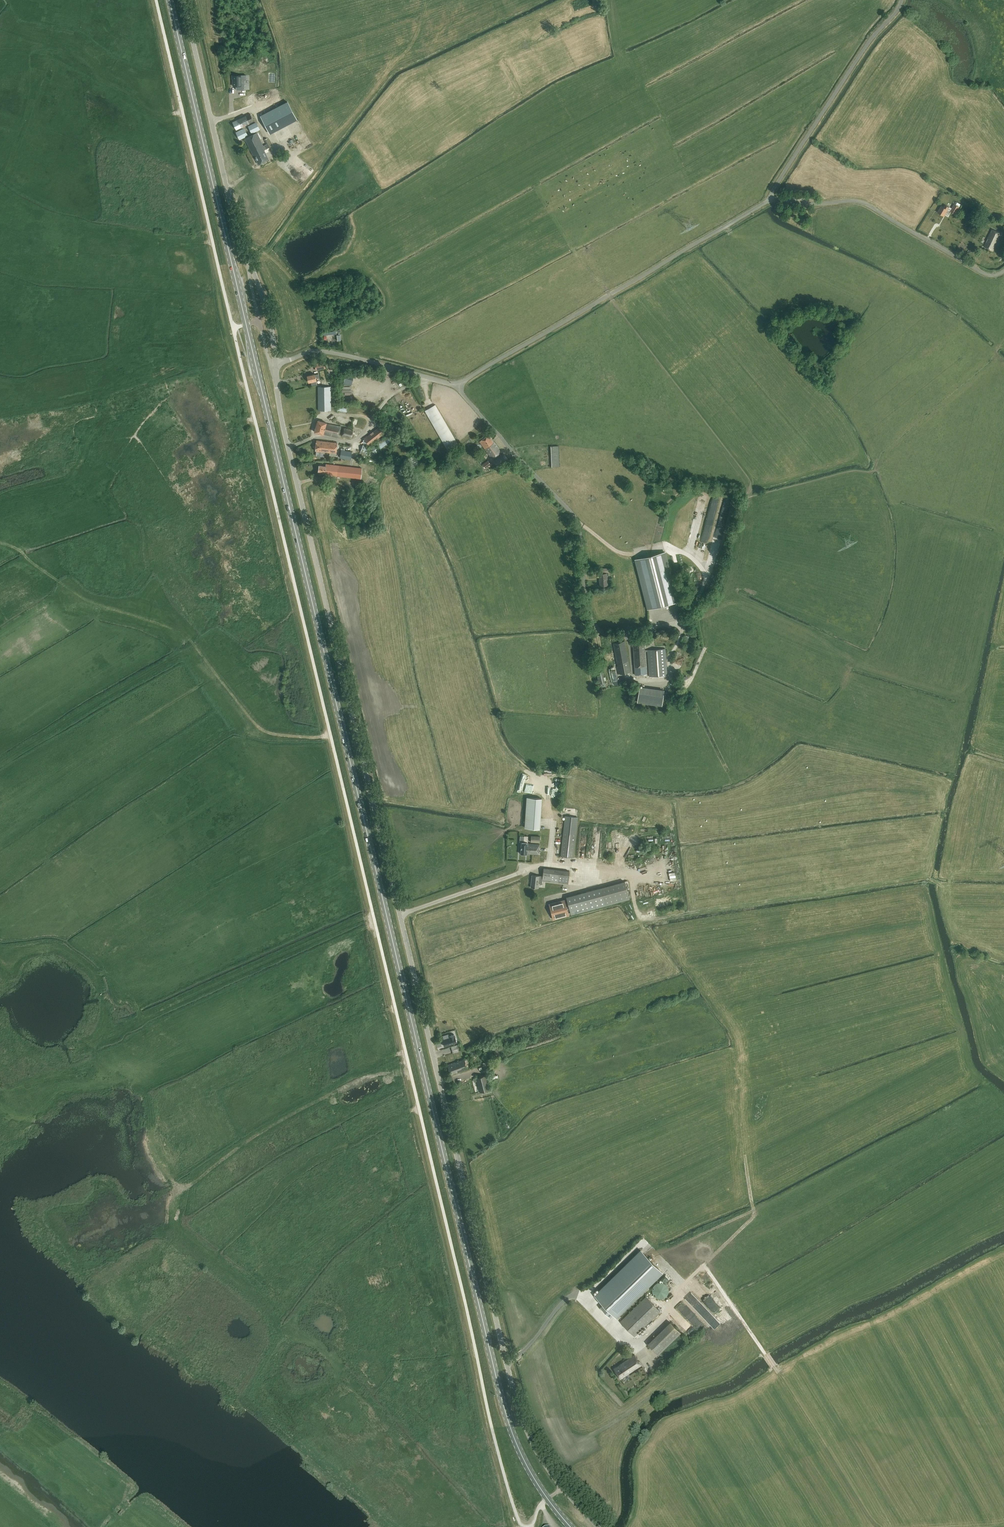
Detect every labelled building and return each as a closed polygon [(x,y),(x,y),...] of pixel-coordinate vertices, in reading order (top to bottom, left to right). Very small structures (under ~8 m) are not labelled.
[(233,85),(240,85),(240,80),(242,80),(242,75),(232,75),(232,79),(233,79),(233,85)] [(261,115),(270,133),(297,119),(287,101),(261,115)] [(250,113),(232,122),(236,129),(254,121),(250,113)] [(251,133),(259,129),(256,122),(248,126),(251,133)] [(236,132),(239,139),(247,135),(244,128),(236,132)] [(257,132),(245,138),(253,155),(254,155),(258,164),(269,159),(264,150),(271,146),(267,138),(264,139),(266,144),(263,145),(257,132)] [(937,212),(944,216),(949,206),(945,204),(944,207),(941,205),(937,212)] [(959,206),(954,204),(950,211),(955,214),(959,206)] [(973,228),(978,219),(974,218),(970,226),(973,228)] [(997,242),(1001,233),(992,229),(988,238),(984,246),(993,250),(997,242)] [(307,375),(308,382),(311,381),(311,385),(317,384),(316,378),(319,377),(318,373),(315,374),(307,375)] [(319,410),(331,410),(330,386),(318,386),(319,410)] [(349,399),(355,401),(358,393),(353,391),(349,399)] [(401,394),(396,398),(400,403),(405,400),(401,394)] [(425,410),(447,449),(457,443),(435,404),(425,410)] [(316,426),(328,429),(340,432),(341,426),(326,423),(318,420),(316,426)] [(328,429),(316,426),(314,432),(323,434),(323,433),(331,435),(338,436),(340,432),(328,429)] [(380,426),(368,436),(373,442),(385,432),(380,426)] [(351,438),(353,430),(343,427),(341,436),(351,438)] [(407,433),(412,444),(417,442),(413,431),(407,433)] [(488,435),(480,441),(492,458),(501,452),(488,435)] [(471,439),(465,443),(468,447),(474,443),(471,439)] [(315,450),(331,452),(336,453),(337,442),(316,440),(315,450)] [(375,453),(381,448),(376,443),(371,447),(375,453)] [(363,444),(361,448),(360,453),(365,455),(367,451),(368,446),(363,444)] [(551,446),(552,466),(559,466),(558,446),(551,446)] [(345,448),(341,448),(340,457),(351,459),(352,451),(345,450),(345,448)] [(503,454),(499,457),(499,458),(495,460),(498,465),(507,459),(503,454)] [(490,463),(488,460),(482,464),(485,468),(488,466),(489,466),(492,464),(491,463),(490,463)] [(325,474),(338,476),(352,478),(361,478),(362,467),(353,467),(340,465),(340,466),(326,464),(326,466),(319,465),(318,471),(325,472),(325,474)] [(648,609),(677,601),(665,552),(635,559),(648,609)] [(608,585),(607,573),(599,574),(600,585),(608,585)] [(633,640),(635,674),(646,674),(645,651),(647,651),(649,676),(667,675),(665,648),(645,650),(644,639),(633,640)] [(630,671),(624,641),(613,643),(617,666),(616,666),(618,674),(630,671)] [(606,688),(601,667),(596,668),(599,684),(596,684),(598,690),(606,688)] [(664,692),(640,689),(638,704),(662,707),(664,692)] [(551,784),(552,793),(553,793),(553,795),(560,794),(560,784),(551,784)] [(527,798),(525,830),(540,830),(542,799),(527,798)] [(565,817),(561,856),(573,857),(577,819),(565,817)] [(528,836),(526,836),(524,836),(524,842),(521,842),(520,853),(527,854),(527,853),(539,854),(539,844),(528,843),(528,836)] [(543,876),(532,875),(531,887),(538,888),(539,883),(542,884),(542,880),(550,881),(568,883),(569,871),(544,868),(543,876)] [(600,888),(605,905),(629,899),(624,881),(600,888)] [(571,914),(605,905),(600,888),(567,897),(571,914)] [(554,919),(569,915),(565,900),(550,904),(554,919)] [(450,1038),(442,1040),(444,1045),(457,1042),(455,1036),(454,1034),(449,1036),(450,1038)] [(460,1051),(458,1045),(451,1047),(453,1053),(460,1051)] [(461,1060),(447,1065),(451,1074),(465,1069),(468,1068),(464,1058),(461,1060)] [(489,1089),(485,1075),(476,1078),(480,1092),(489,1089)] [(616,1317),(662,1272),(641,1250),(594,1295),(603,1304),(600,1307),(610,1317),(613,1314),(616,1317)] [(666,1285),(665,1284),(663,1283),(662,1282),(660,1282),(659,1282),(657,1283),(655,1284),(654,1285),(653,1286),(653,1288),(652,1289),(652,1291),(652,1292),(653,1293),(653,1295),(654,1296),(655,1297),(656,1297),(658,1298),(659,1298),(661,1299),(662,1298),(663,1298),(664,1297),(666,1297),(666,1296),(667,1295),(668,1293),(668,1292),(668,1291),(668,1289),(668,1288),(667,1286),(666,1285)] [(660,1311),(646,1296),(620,1321),(634,1336),(660,1311)] [(697,1307),(697,1308),(693,1310),(702,1322),(711,1316),(702,1303),(697,1307)] [(686,1323),(688,1321),(682,1316),(676,1321),(690,1336),(695,1332),(686,1323)] [(691,1325),(692,1324),(692,1325),(691,1327),(696,1331),(702,1324),(694,1317),(688,1323),(691,1325)] [(681,1332),(671,1322),(648,1344),(658,1354),(681,1332)] [(634,1354),(613,1368),(620,1378),(641,1364),(634,1354)]
